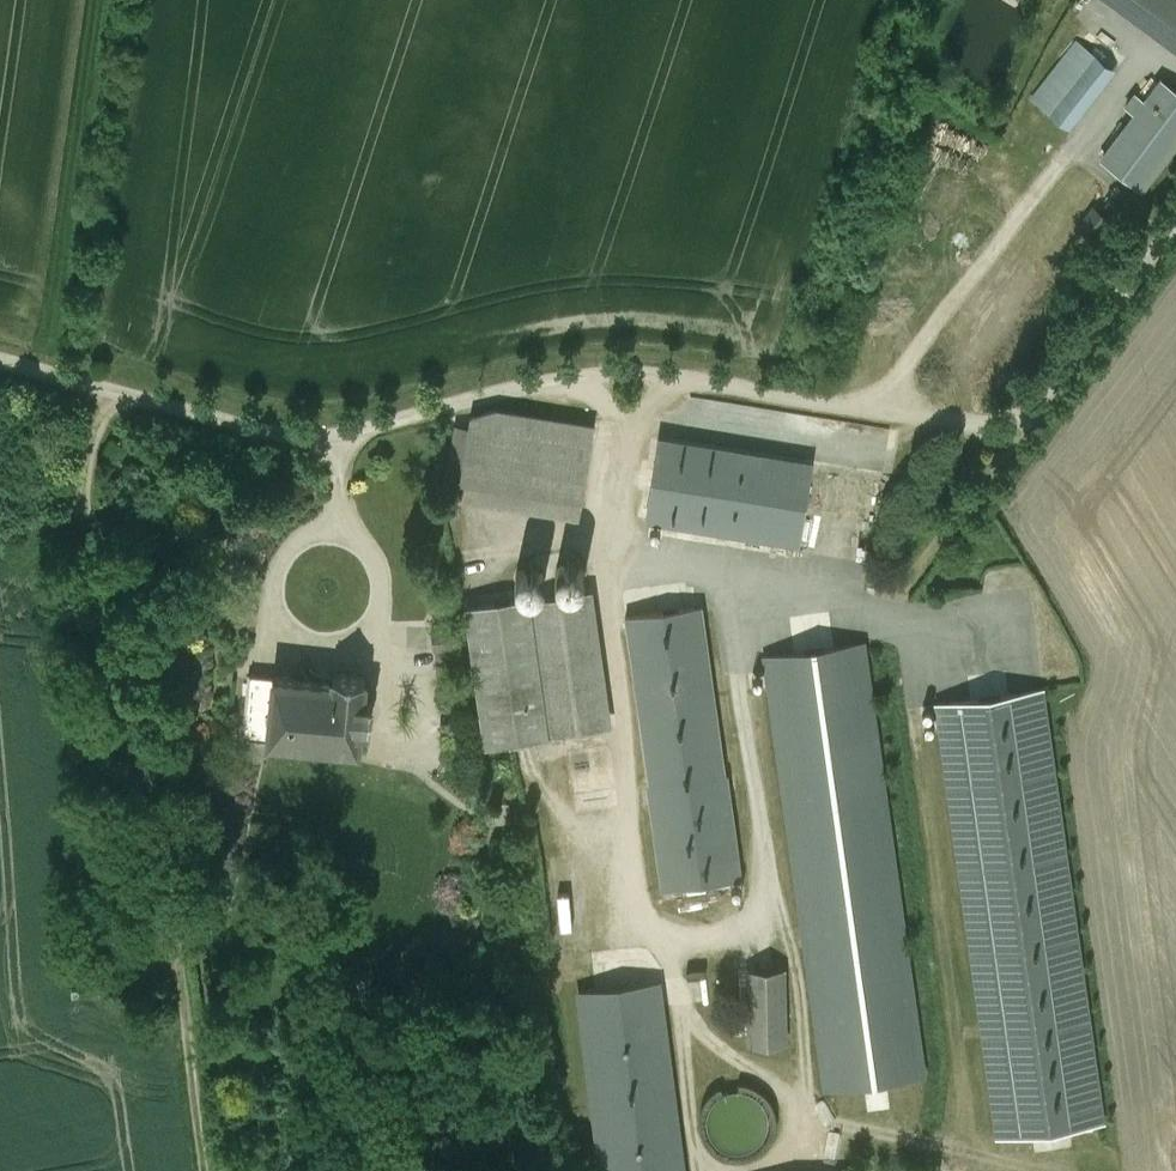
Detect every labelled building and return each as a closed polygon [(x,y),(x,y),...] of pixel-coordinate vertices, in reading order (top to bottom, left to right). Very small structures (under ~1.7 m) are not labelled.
[(1175,0),(1113,0),(1175,47),(1175,0)] [(1092,27),(1035,100),(1069,126),(1125,53),(1092,27)] [(1135,94),(1126,105),(1137,113),(1103,158),(1141,186),(1175,141),(1175,91),(1162,80),(1146,102),(1135,94)] [(539,430),(490,423),(480,490),(528,498),(539,430)] [(736,453),(658,440),(645,516),(724,529),(736,453)] [(811,465),(736,453),(724,529),(798,541),(811,465)] [(482,465),(471,463),(467,487),(479,489),(482,465)] [(585,581),(586,575),(585,569),(581,564),(576,560),(570,559),(564,560),(559,564),(556,569),(555,575),(556,581),(559,586),(565,590),(571,591),(577,589),(582,586),(585,581)] [(545,585),(546,579),(545,573),(541,567),(536,564),(530,563),(524,564),(519,568),(515,573),(514,579),(516,585),(519,590),(524,594),(530,595),(536,593),(542,590),(545,585)] [(691,581),(651,586),(654,612),(695,606),(691,581)] [(530,598),(529,599),(548,735),(550,734),(549,734),(603,727),(584,591),(530,598)] [(530,598),(467,606),(486,743),(548,735),(529,599),(530,598)] [(654,612),(626,616),(664,888),(740,877),(702,605),(695,606),(654,612)] [(832,613),(794,616),(796,645),(834,643),(832,613)] [(860,643),(768,656),(829,1086),(921,1073),(860,643)] [(332,682),(274,676),(267,740),(359,749),(360,730),(369,731),(372,702),(363,701),(366,677),(333,673),(332,682)] [(274,676),(250,674),(244,738),(267,740),(274,676)] [(1038,691),(941,704),(951,776),(1002,1133),(1098,1119),(1038,691)] [(783,968),(748,969),(750,1041),(785,1040),(783,968)] [(581,990),(604,1170),(681,1170),(657,980),(581,990)] [(770,1145),(773,1132),(770,1119),(762,1108),(751,1101),(738,1098),(726,1101),(715,1109),(708,1120),(705,1133),(708,1146),(716,1156),(727,1164),(740,1166),(752,1163),(763,1156),(770,1145)]
